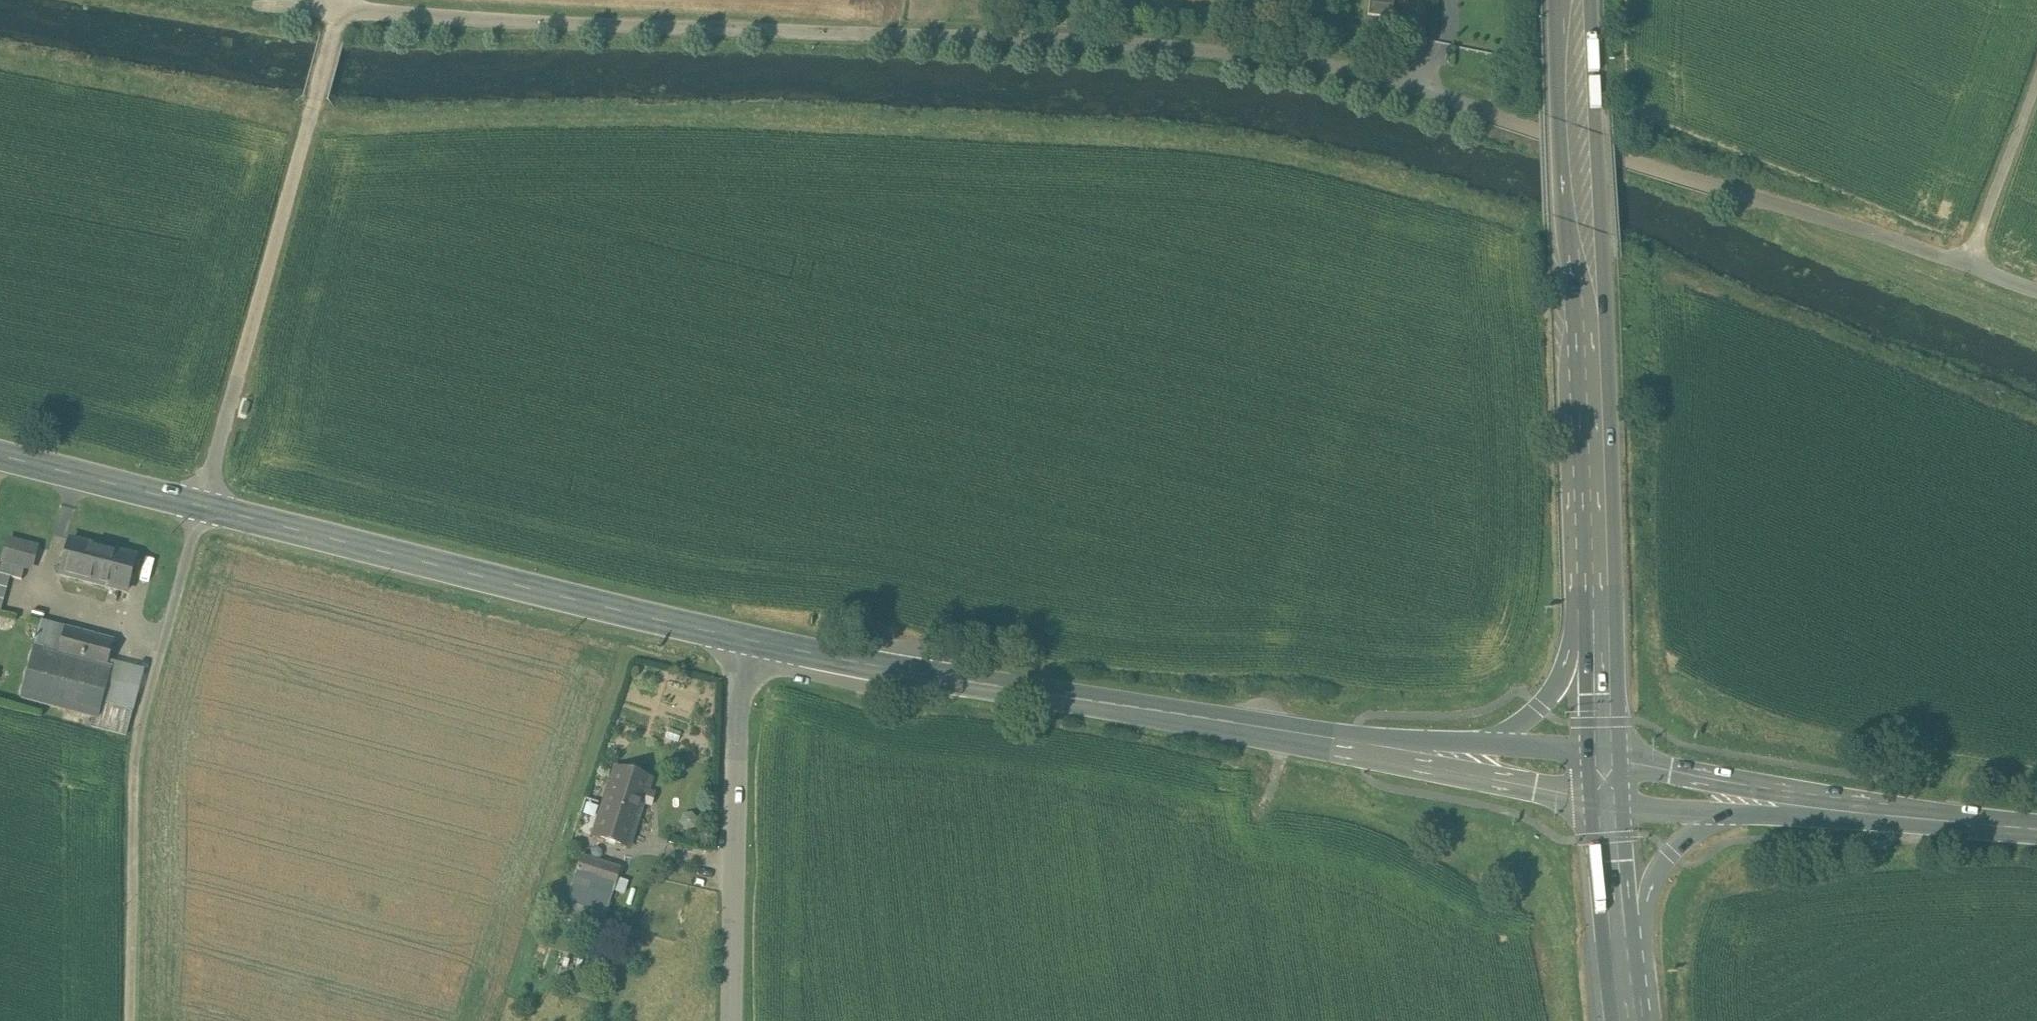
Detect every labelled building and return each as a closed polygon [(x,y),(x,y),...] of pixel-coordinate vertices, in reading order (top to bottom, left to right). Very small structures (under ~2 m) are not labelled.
[(1368,14),(1392,17),(1394,0),(1369,0),(1368,14)] [(30,545),(8,539),(1,562),(24,569),(30,545)] [(102,548),(69,540),(60,575),(93,583),(102,548)] [(134,557),(102,548),(93,583),(125,592),(134,557)] [(1,562),(0,566),(0,574),(10,577),(21,580),(24,569),(1,562)] [(0,612),(10,577),(0,574),(0,612)] [(65,630),(41,623),(34,648),(58,655),(65,630)] [(112,642),(65,630),(58,655),(105,667),(112,642)] [(105,667),(58,655),(34,648),(21,698),(97,719),(110,669),(105,667)] [(650,780),(615,769),(600,817),(634,828),(650,780)] [(634,828),(600,817),(593,836),(628,847),(634,828)] [(620,869),(580,856),(566,901),(606,914),(620,869)]
